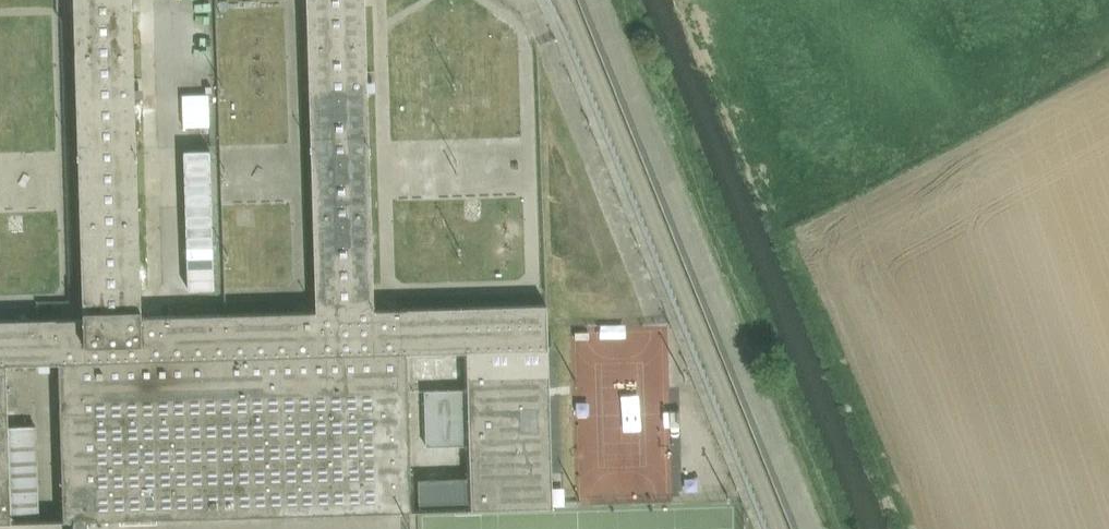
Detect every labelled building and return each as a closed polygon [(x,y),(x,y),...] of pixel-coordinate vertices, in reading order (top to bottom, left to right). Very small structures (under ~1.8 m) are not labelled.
[(76,526),(76,528),(104,528),(103,523),(559,510),(554,314),(381,319),(372,0),(312,0),(321,316),(149,321),(140,0),(77,0),(87,323),(0,325),(0,528),(76,526)]
